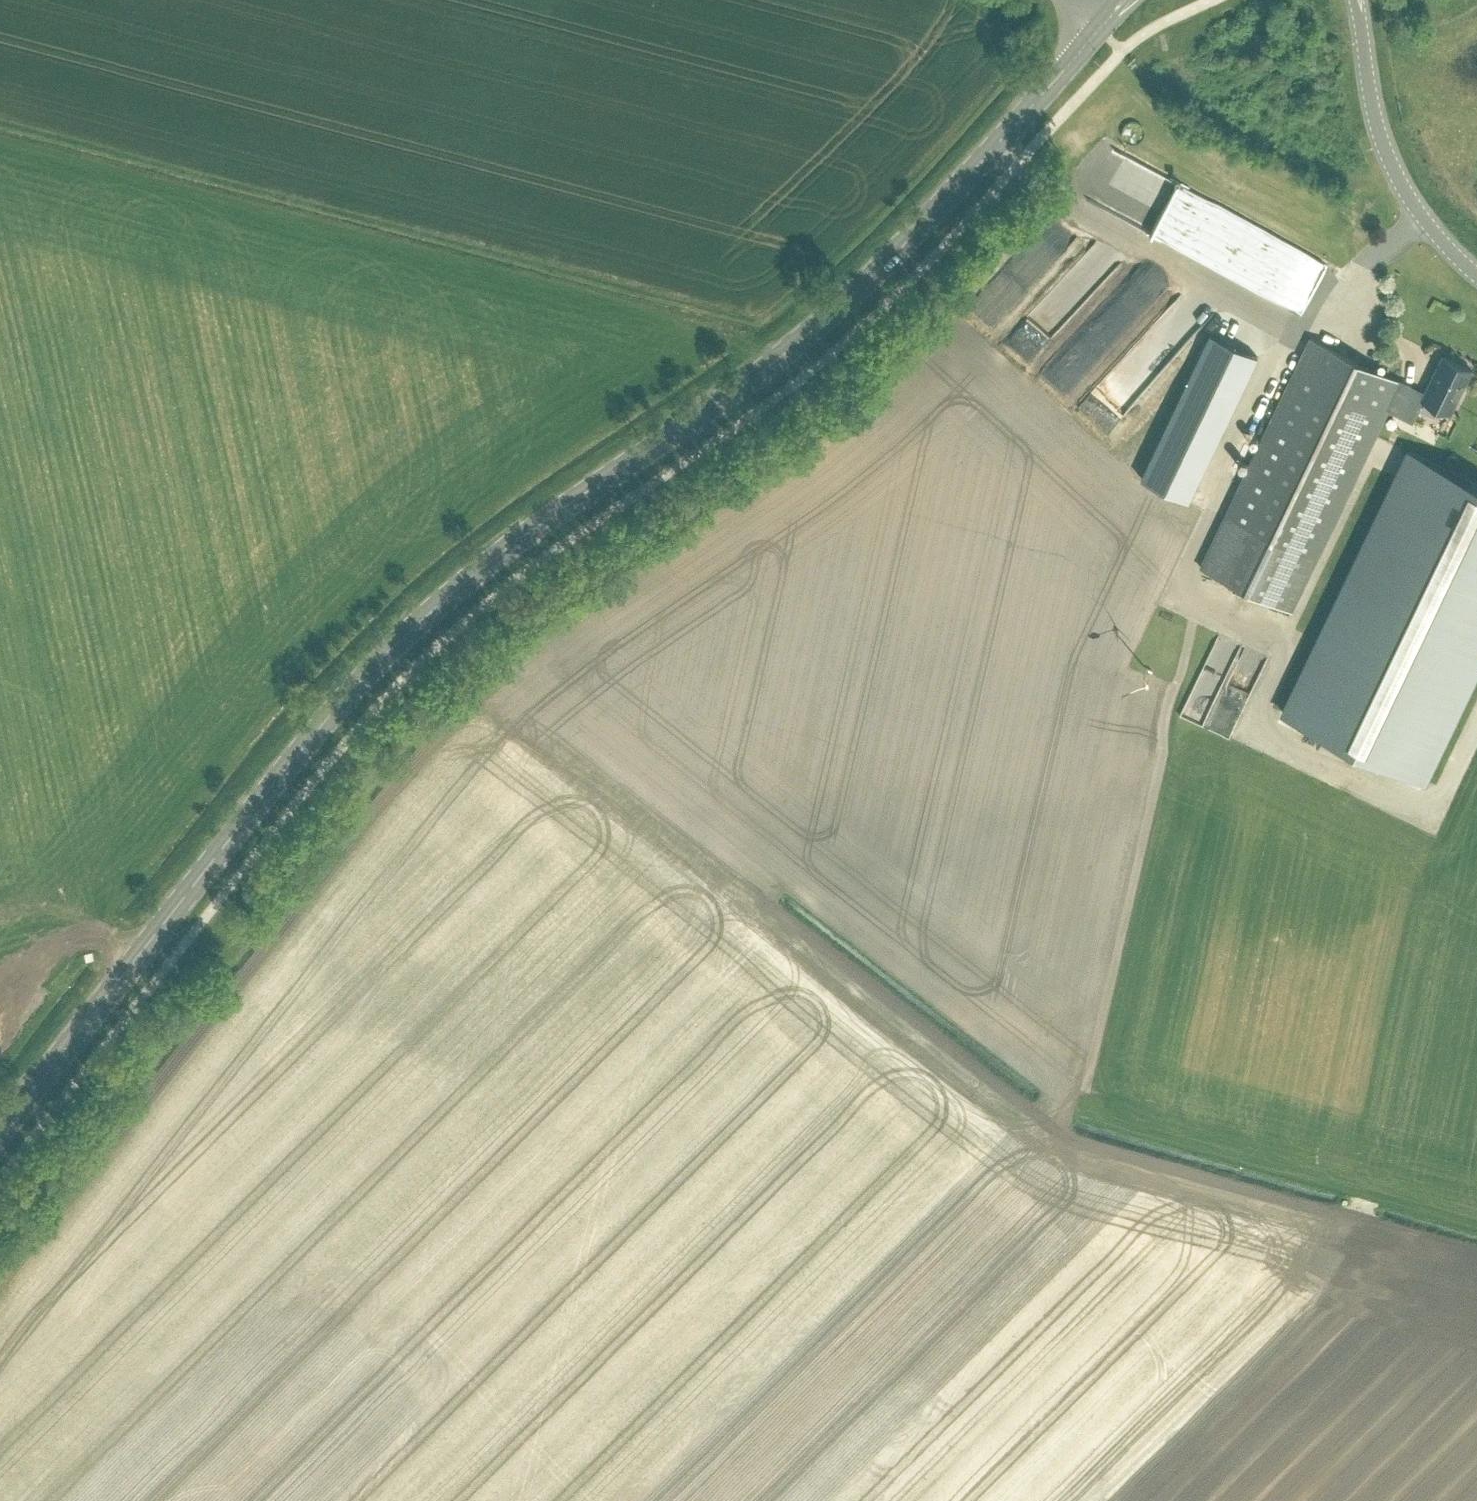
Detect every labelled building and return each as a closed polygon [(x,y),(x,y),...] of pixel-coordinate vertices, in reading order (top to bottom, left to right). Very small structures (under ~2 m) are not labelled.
[(1006,279),(969,318),(992,339),(1029,300),(1006,279)] [(1210,331),(1142,475),(1190,498),(1258,353),(1210,331)] [(1313,336),(1226,517),(1203,565),(1293,608),(1389,408),(1413,419),(1423,398),(1452,411),(1472,368),(1445,355),(1427,391),(1313,336)] [(1052,373),(1069,389),(1086,372),(1069,356),(1052,373)] [(1424,777),(1476,665),(1476,482),(1405,448),(1282,710),(1424,777)]
